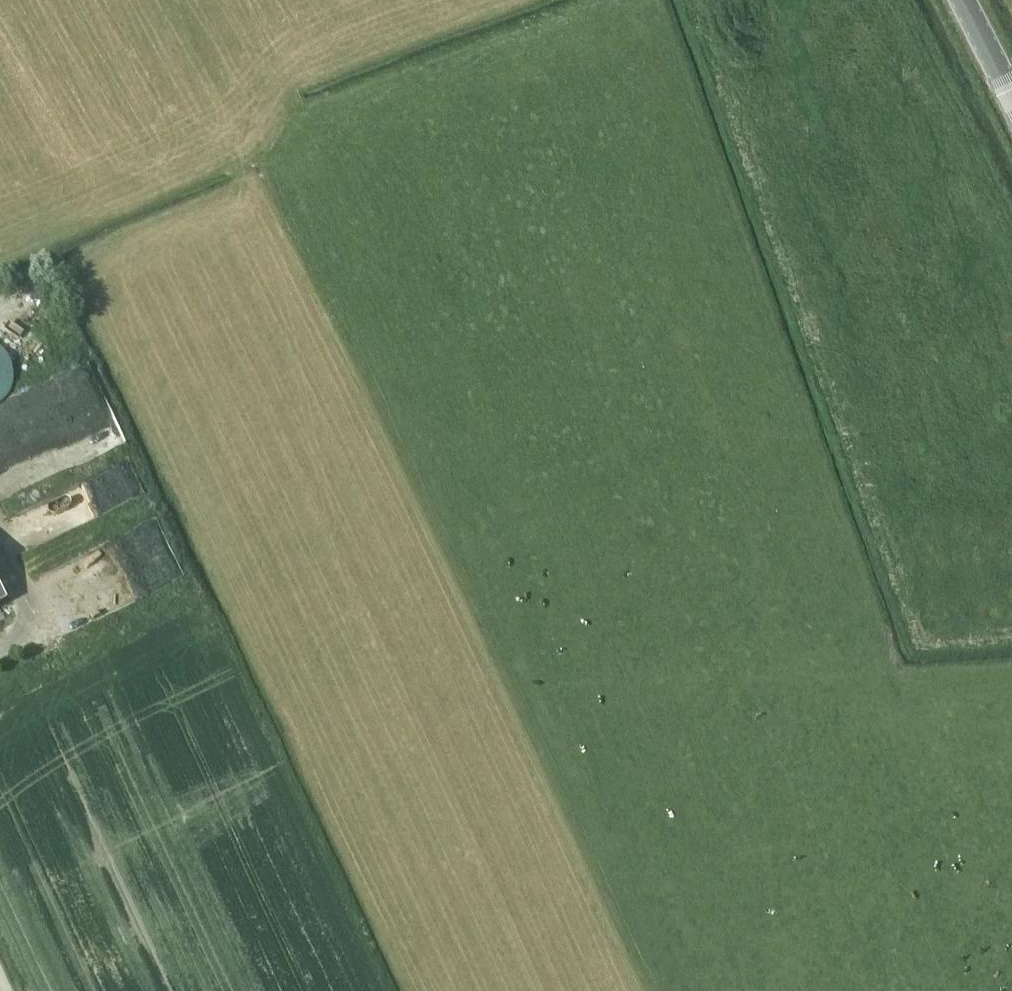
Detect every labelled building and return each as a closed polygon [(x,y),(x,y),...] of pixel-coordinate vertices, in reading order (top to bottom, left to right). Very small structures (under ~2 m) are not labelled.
[(4,402),(10,393),(13,383),(13,373),(10,363),(4,354),(0,350),(0,405),(4,402)] [(64,453),(42,406),(22,415),(15,401),(0,408),(0,482),(64,453)] [(123,465),(126,472),(109,480),(112,485),(98,492),(106,508),(144,490),(130,461),(123,465)] [(147,588),(181,574),(159,521),(67,560),(82,597),(67,603),(76,624),(104,612),(97,595),(100,594),(94,579),(119,568),(127,588),(144,581),(147,588)]
